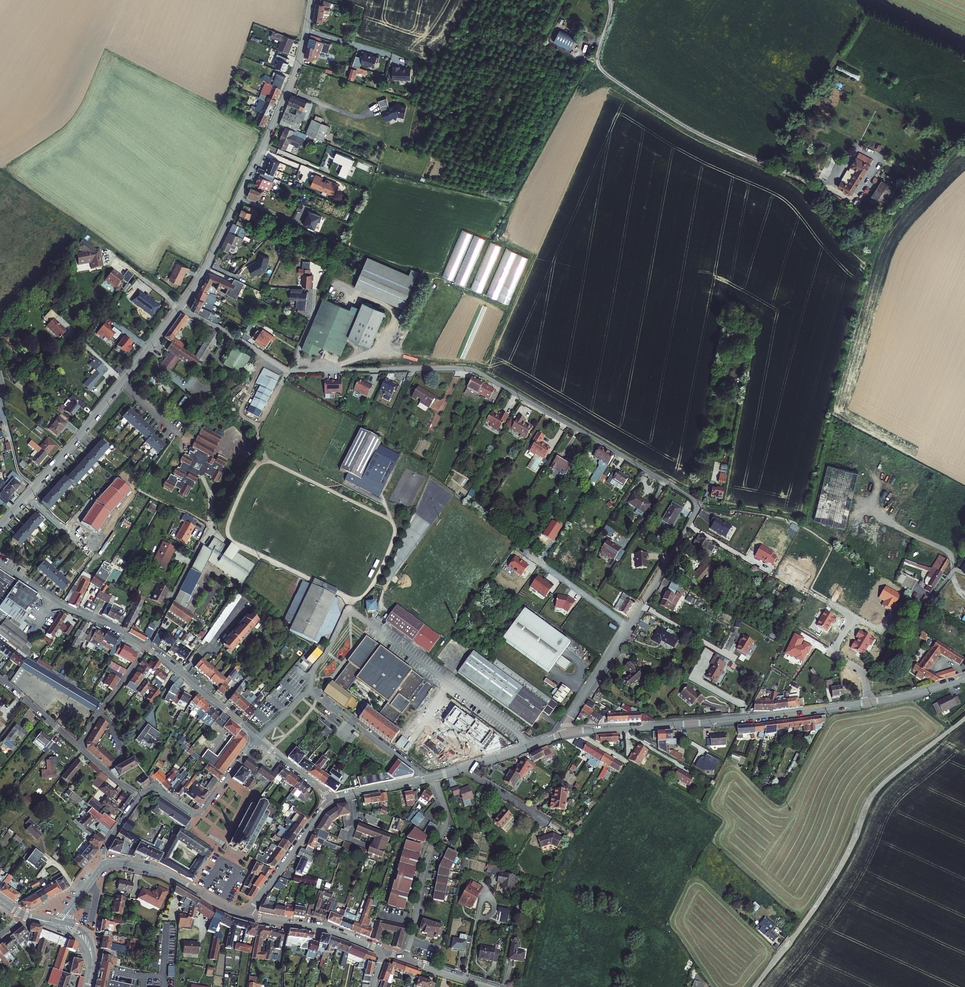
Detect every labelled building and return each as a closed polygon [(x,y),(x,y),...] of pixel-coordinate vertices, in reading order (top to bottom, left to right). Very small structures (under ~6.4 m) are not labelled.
[(316,3),(312,21),(321,23),(325,6),(329,7),(330,3),(323,0),(322,5),(316,3)] [(293,38),(271,29),(270,33),(285,40),(281,50),(287,53),(293,38)] [(560,32),(554,44),(570,52),(576,40),(560,32)] [(311,38),(306,56),(313,58),(318,60),(320,50),(328,53),(330,44),(328,43),(311,38)] [(288,57),(277,53),(273,63),(286,68),(288,61),(286,60),(288,57)] [(356,55),(353,66),(357,67),(360,68),(362,62),(375,66),(376,61),(378,62),(379,57),(364,53),(363,57),(356,55)] [(332,70),(335,61),(327,59),(325,67),(332,70)] [(401,66),(394,66),(393,79),(411,80),(412,69),(401,68),(401,66)] [(357,69),(352,68),(349,78),(354,79),(356,72),(367,74),(367,73),(366,72),(366,70),(357,67),(357,69)] [(270,84),(279,88),(284,76),(274,72),(271,80),(268,79),(267,83),(270,84)] [(319,84),(313,81),(310,89),(322,94),(329,74),(323,72),(319,84)] [(270,84),(266,93),(275,97),(279,88),(270,84)] [(266,93),(262,103),(271,107),(275,97),(266,93)] [(297,119),(299,115),(307,119),(314,102),(293,94),(280,126),(287,129),(298,133),(303,122),(297,119)] [(377,99),(379,105),(387,103),(386,97),(377,99)] [(389,108),(381,110),(384,119),(391,117),(397,115),(403,116),(405,105),(399,104),(399,102),(396,102),(394,103),(394,104),(388,106),(389,108)] [(262,103),(258,112),(267,116),(271,107),(262,103)] [(258,112),(254,122),(263,126),(267,116),(258,112)] [(330,125),(314,119),(308,132),(316,135),(317,131),(326,135),(330,125)] [(281,140),(282,140),(279,147),(287,151),(292,153),(295,146),(300,149),(304,140),(299,138),(300,134),(298,133),(287,129),(286,132),(285,132),(281,140)] [(341,158),(342,155),(337,153),(334,160),(336,161),(338,157),(341,158)] [(858,158),(871,166),(874,161),(862,153),(858,158)] [(346,179),(354,161),(342,155),(341,158),(338,157),(336,161),(344,165),(339,176),(346,179)] [(871,166),(858,158),(853,166),(859,170),(848,185),(842,180),(838,186),(844,191),(843,192),(849,196),(850,193),(852,194),(871,166)] [(274,176),(280,163),(270,159),(265,172),(258,169),(257,173),(259,174),(265,176),(267,172),(274,176)] [(265,176),(259,174),(254,185),(269,191),(272,183),(274,183),(275,180),(265,176)] [(323,179),(312,174),(309,179),(313,181),(311,186),(322,191),(321,194),(326,197),(328,193),(333,196),(338,185),(325,180),(325,182),(322,181),(323,179)] [(882,203),(893,188),(882,181),(872,196),(882,203)] [(265,193),(252,188),(248,199),(256,202),(257,200),(262,202),(265,193)] [(249,219),(256,223),(261,213),(244,205),(235,225),(245,229),(249,219)] [(270,207),(263,205),(261,211),(268,213),(270,207)] [(306,211),(303,225),(315,228),(318,213),(306,211)] [(245,229),(235,225),(233,224),(228,233),(242,239),(246,230),(245,229)] [(468,286),(485,239),(474,235),(475,234),(462,229),(444,276),(455,280),(455,281),(468,286)] [(242,239),(228,233),(220,250),(227,253),(231,244),(238,248),(242,239)] [(92,248),(81,240),(76,247),(82,251),(75,253),(76,263),(89,261),(90,268),(101,266),(98,249),(90,250),(92,248)] [(491,273),(501,246),(492,242),(487,254),(491,255),(486,267),(487,267),(486,271),(491,273)] [(511,304),(527,256),(506,249),(491,294),(498,296),(501,288),(505,289),(504,295),(501,294),(499,300),(511,304)] [(248,267),(253,276),(266,268),(269,257),(260,255),(258,262),(248,267)] [(371,257),(358,288),(408,308),(421,277),(371,257)] [(187,268),(175,264),(169,281),(181,286),(183,280),(181,279),(184,272),(185,273),(187,268)] [(312,267),(298,266),(298,273),(302,273),(301,286),(314,286),(315,273),(311,273),(312,267)] [(133,275),(127,271),(122,277),(112,269),(104,280),(116,289),(121,280),(126,284),(121,290),(125,293),(130,285),(127,283),(133,275)] [(235,286),(209,273),(205,281),(212,284),(211,285),(220,289),(222,285),(233,290),(235,286)] [(212,284),(205,281),(202,289),(207,292),(206,293),(217,299),(221,301),(224,297),(218,295),(220,292),(226,295),(227,293),(220,290),(220,289),(211,285),(212,284)] [(302,293),(303,289),(291,288),(291,299),(297,300),(296,308),(301,309),(306,310),(307,293),(302,293)] [(129,299),(150,314),(157,304),(136,289),(129,299)] [(207,292),(202,289),(197,298),(206,302),(213,306),(217,299),(206,293),(207,292)] [(194,295),(188,308),(190,309),(196,297),(194,295)] [(206,302),(197,298),(194,303),(209,311),(211,307),(205,304),(206,302)] [(362,305),(358,314),(324,299),(303,349),(316,355),(320,346),(341,354),(347,340),(370,349),(384,314),(362,305)] [(209,311),(194,303),(191,309),(212,320),(215,314),(209,311)] [(48,311),(41,318),(47,323),(44,326),(58,338),(64,331),(51,319),(54,316),(48,311)] [(256,320),(252,318),(248,326),(251,328),(254,323),(255,323),(256,320)] [(184,322),(178,319),(163,342),(170,347),(165,355),(168,357),(144,390),(173,412),(187,393),(167,378),(179,364),(195,373),(216,341),(210,334),(203,331),(200,338),(205,341),(192,362),(179,354),(181,349),(175,345),(175,340),(173,339),(184,322)] [(110,326),(105,322),(96,334),(101,337),(103,335),(110,340),(117,331),(112,327),(112,328),(109,326),(110,326)] [(256,342),(265,347),(270,340),(272,341),(274,337),(263,330),(261,332),(258,330),(253,338),(256,340),(256,342)] [(124,335),(116,345),(124,351),(126,349),(128,351),(131,347),(129,345),(132,342),(124,335)] [(220,366),(225,369),(236,354),(230,350),(220,366)] [(245,359),(236,354),(225,369),(235,375),(245,359)] [(93,358),(90,355),(88,358),(91,361),(88,364),(96,371),(88,381),(87,380),(83,384),(89,390),(94,385),(92,384),(106,368),(94,358),(93,358)] [(277,379),(260,371),(253,385),(258,387),(245,413),(256,419),(277,379)] [(383,379),(378,390),(382,392),(381,394),(388,398),(392,390),(394,391),(397,386),(394,385),(395,384),(390,382),(389,383),(387,382),(388,381),(383,379)] [(328,382),(328,381),(321,381),(321,395),(327,395),(327,393),(338,393),(338,381),(330,381),(330,382),(328,382)] [(369,387),(363,384),(362,385),(360,384),(360,383),(355,381),(351,391),(364,398),(369,387)] [(495,392),(473,381),(468,391),(489,402),(495,392)] [(436,399),(420,388),(414,398),(417,400),(419,398),(422,401),(421,403),(419,406),(426,411),(429,408),(429,409),(436,399)] [(75,396),(64,410),(71,416),(79,406),(82,408),(86,404),(75,396)] [(66,419),(60,414),(49,428),(56,434),(65,422),(64,422),(66,419)] [(128,427),(135,419),(128,414),(121,421),(128,427)] [(510,417),(503,414),(501,418),(497,416),(496,417),(491,414),(486,423),(492,426),(491,427),(500,432),(504,424),(505,425),(510,417)] [(134,432),(141,425),(135,419),(128,427),(134,432)] [(519,419),(511,432),(521,438),(520,439),(525,442),(532,432),(523,427),(526,422),(519,419)] [(141,438),(148,431),(141,425),(134,432),(141,438)] [(207,460),(206,459),(204,463),(199,460),(201,457),(200,456),(211,435),(218,438),(218,437),(219,436),(218,435),(214,433),(212,433),(211,433),(211,434),(200,429),(199,431),(198,430),(195,436),(197,436),(196,437),(195,437),(192,442),(193,443),(192,444),(191,443),(189,449),(190,449),(189,451),(188,450),(187,450),(186,451),(185,453),(186,454),(187,455),(186,457),(187,457),(186,459),(182,457),(182,458),(180,458),(178,463),(179,464),(178,465),(180,466),(177,471),(176,470),(175,472),(173,471),(171,477),(172,477),(171,479),(179,483),(178,484),(175,483),(172,490),(178,492),(176,495),(178,496),(177,497),(182,500),(183,498),(185,499),(189,491),(190,492),(193,486),(192,485),(192,484),(193,485),(196,480),(195,479),(196,478),(194,477),(195,475),(199,474),(207,479),(207,480),(208,481),(207,482),(213,485),(213,484),(215,484),(219,476),(221,475),(223,472),(222,470),(219,469),(220,468),(221,468),(224,463),(222,463),(223,461),(215,457),(212,462),(207,460)] [(379,441),(357,430),(338,471),(346,475),(343,481),(377,497),(397,456),(376,446),(379,441)] [(147,444),(152,439),(154,436),(148,431),(141,438),(147,444)] [(207,460),(218,438),(211,435),(200,456),(201,457),(199,460),(204,463),(206,459),(207,460)] [(38,446),(46,453),(54,444),(45,437),(38,446)] [(546,440),(539,437),(534,446),(536,447),(531,456),(535,459),(527,472),(536,477),(551,452),(546,449),(545,450),(541,448),(546,440)] [(37,464),(46,453),(38,446),(28,438),(24,442),(32,448),(29,452),(30,454),(28,457),(37,464)] [(152,452),(158,444),(152,439),(147,444),(145,446),(152,452)] [(100,444),(94,451),(102,458),(108,452),(100,444)] [(158,457),(164,450),(158,444),(152,452),(158,457)] [(94,451),(88,457),(97,464),(102,458),(94,451)] [(615,459),(601,451),(599,455),(597,455),(596,458),(597,458),(596,460),(601,463),(599,465),(600,467),(607,472),(615,459)] [(88,457),(82,463),(91,471),(97,464),(88,457)] [(20,458),(16,462),(23,467),(26,463),(20,458)] [(576,463),(570,459),(565,466),(564,466),(564,464),(563,463),(561,464),(557,461),(551,472),(555,474),(556,473),(561,476),(560,478),(563,480),(565,477),(566,478),(576,463)] [(82,463),(77,469),(85,477),(91,471),(82,463)] [(6,481),(13,488),(18,482),(16,480),(20,476),(11,468),(5,474),(6,475),(3,479),(6,481)] [(77,469),(71,476),(79,483),(85,477),(77,469)] [(723,483),(725,484),(727,473),(720,472),(719,480),(723,481),(723,483)] [(861,478),(831,472),(819,527),(850,533),(861,478)] [(619,474),(619,475),(615,473),(608,483),(623,493),(630,481),(619,474)] [(71,476),(65,482),(72,488),(74,490),(79,483),(71,476)] [(63,480),(58,486),(66,494),(72,488),(65,482),(63,480)] [(6,481),(0,488),(7,494),(13,488),(6,481)] [(58,486),(52,493),(60,500),(66,494),(58,486)] [(710,496),(715,497),(715,498),(722,499),(724,489),(717,488),(717,489),(712,489),(710,496)] [(52,493),(46,500),(54,507),(60,500),(52,493)] [(646,515),(647,516),(652,507),(630,494),(625,502),(640,511),(637,515),(644,519),(646,515)] [(46,500),(40,506),(48,514),(54,507),(46,500)] [(684,510),(674,504),(663,522),(674,528),(684,510)] [(196,522),(184,516),(181,521),(184,523),(175,539),(185,544),(196,522)] [(732,529),(714,518),(711,523),(714,525),(711,531),(726,540),(732,529)] [(35,532),(41,526),(33,519),(27,525),(35,532)] [(557,538),(563,528),(554,522),(544,537),(554,543),(558,538),(557,538)] [(120,524),(118,528),(125,533),(127,529),(120,524)] [(29,538),(35,532),(27,525),(21,531),(29,538)] [(606,525),(603,531),(612,536),(615,529),(606,525)] [(23,544),(29,538),(21,531),(16,537),(23,544)] [(18,551),(23,544),(16,537),(10,543),(18,551)] [(701,543),(698,541),(695,545),(700,548),(698,553),(709,559),(712,555),(707,552),(712,543),(704,539),(701,543)] [(616,548),(609,542),(604,551),(604,553),(610,557),(611,559),(616,562),(623,551),(617,547),(616,548)] [(174,550),(163,543),(151,565),(163,571),(174,550)] [(207,563),(241,586),(247,577),(246,577),(248,574),(249,575),(255,566),(236,556),(238,553),(229,548),(227,551),(213,543),(208,551),(207,551),(206,553),(201,551),(192,569),(191,569),(180,592),(191,598),(197,587),(195,586),(207,563)] [(767,563),(772,566),(775,560),(770,557),(772,555),(759,547),(754,558),(759,561),(760,560),(762,561),(762,562),(766,564),(767,563)] [(648,571),(649,561),(650,561),(651,556),(639,555),(638,570),(648,571)] [(937,569),(942,573),(950,561),(945,557),(937,569)] [(523,578),(530,568),(517,559),(510,569),(523,578)] [(45,561),(36,572),(43,577),(50,570),(52,567),(45,561)] [(694,569),(688,575),(694,581),(696,579),(702,585),(707,580),(708,580),(709,579),(708,578),(715,571),(707,564),(698,573),(694,569)] [(942,573),(937,569),(937,571),(922,566),(920,569),(929,573),(927,578),(930,580),(924,590),(930,593),(942,573)] [(105,592),(106,592),(109,586),(104,583),(106,580),(105,580),(110,572),(102,567),(93,581),(92,583),(102,588),(101,590),(105,592)] [(50,570),(43,577),(49,583),(56,575),(50,570)] [(3,601),(0,605),(0,612),(6,616),(0,625),(0,636),(7,641),(17,649),(21,652),(28,642),(33,641),(18,630),(40,597),(0,572),(0,599),(3,601)] [(56,575),(49,583),(56,589),(63,581),(56,575)] [(831,590),(835,592),(842,581),(841,581),(840,582),(839,581),(839,580),(834,577),(834,578),(829,575),(824,585),(832,589),(831,590)] [(69,603),(76,608),(91,585),(90,584),(91,582),(92,583),(93,581),(86,576),(80,586),(75,584),(70,593),(66,599),(69,601),(75,591),(77,592),(69,603)] [(540,595),(547,599),(555,587),(550,583),(548,585),(544,582),(539,578),(532,588),(541,594),(540,595)] [(63,581),(56,589),(62,595),(69,587),(63,581)] [(312,643),(318,645),(321,640),(330,637),(339,618),(336,608),(339,602),(334,600),(336,595),(313,583),(311,587),(303,583),(284,622),(292,626),(288,633),(312,645),(312,643)] [(164,590),(154,585),(149,594),(150,594),(147,601),(157,605),(164,590)] [(900,596),(884,587),(878,598),(884,601),(881,606),(891,612),(896,604),(895,603),(896,601),(897,601),(900,596)] [(683,595),(670,588),(661,605),(674,612),(683,595)] [(184,610),(191,598),(180,592),(174,604),(184,610)] [(242,598),(236,594),(200,644),(202,646),(205,642),(209,644),(242,598)] [(624,595),(616,611),(628,618),(634,606),(629,603),(631,599),(624,595)] [(103,614),(119,622),(125,610),(113,604),(117,597),(113,596),(110,602),(107,606),(103,614)] [(689,596),(687,600),(698,606),(700,603),(689,596)] [(923,596),(918,602),(925,607),(930,601),(923,596)] [(564,610),(569,614),(576,604),(569,599),(569,600),(565,599),(565,598),(559,597),(557,608),(564,610)] [(122,631),(128,633),(144,601),(139,599),(135,606),(132,605),(129,611),(132,612),(122,631)] [(375,600),(366,601),(367,610),(376,609),(375,600)] [(964,624),(964,606),(956,601),(948,613),(964,624)] [(174,604),(172,603),(170,608),(168,613),(187,625),(194,616),(184,610),(174,604)] [(439,638),(396,607),(386,620),(430,653),(439,638)] [(66,616),(60,612),(46,635),(52,639),(66,616)] [(836,619),(825,612),(816,626),(826,632),(830,626),(829,626),(831,623),(833,624),(836,619)] [(528,615),(507,645),(553,678),(556,674),(559,669),(569,676),(574,669),(575,670),(577,668),(574,666),(573,667),(565,661),(574,648),(528,615)] [(186,627),(187,628),(189,626),(190,626),(194,620),(197,622),(199,620),(194,616),(187,625),(186,627)] [(223,648),(230,654),(257,623),(250,617),(248,619),(246,617),(241,623),(242,624),(239,628),(237,627),(232,633),(233,634),(229,638),(228,637),(223,643),(225,645),(223,648)] [(88,626),(83,623),(79,631),(78,630),(74,636),(76,637),(72,646),(76,649),(80,641),(83,643),(87,637),(87,636),(83,633),(88,626)] [(128,635),(138,641),(141,637),(135,633),(140,624),(137,623),(134,629),(132,629),(128,635)] [(69,636),(72,626),(67,624),(63,634),(69,636)] [(141,637),(138,641),(144,644),(146,641),(147,642),(154,629),(149,627),(143,638),(141,637)] [(99,644),(104,635),(92,628),(87,636),(87,637),(99,644)] [(669,630),(667,633),(661,629),(654,641),(659,644),(662,641),(674,648),(679,640),(672,635),(673,632),(669,630)] [(875,640),(859,631),(856,637),(859,639),(856,643),(854,642),(851,648),(863,655),(869,644),(871,646),(875,640)] [(118,638),(106,632),(104,635),(99,644),(95,652),(99,653),(104,643),(113,648),(109,655),(112,656),(121,641),(117,639),(118,638)] [(794,633),(785,652),(792,656),(792,655),(796,657),(795,657),(802,661),(806,652),(808,653),(811,645),(804,642),(802,645),(800,644),(803,637),(794,633)] [(174,655),(184,661),(190,653),(189,652),(191,650),(194,652),(200,643),(197,641),(192,648),(186,644),(191,636),(189,634),(187,637),(174,655)] [(173,657),(174,655),(187,637),(184,635),(181,640),(178,638),(170,650),(168,653),(173,657)] [(160,643),(170,650),(178,638),(176,636),(172,641),(165,636),(162,640),(155,636),(151,644),(157,648),(160,643)] [(740,643),(743,644),(739,651),(747,656),(755,643),(744,636),(740,643)] [(352,697),(346,692),(356,680),(387,703),(378,715),(368,708),(358,720),(390,745),(401,730),(393,724),(410,702),(408,701),(424,679),(368,638),(334,683),(332,681),(324,692),(344,708),(352,697)] [(58,642),(52,639),(47,651),(51,653),(58,642)] [(9,659),(17,649),(7,641),(5,644),(0,650),(0,652),(9,659)] [(961,663),(964,657),(944,646),(942,649),(936,645),(935,646),(934,646),(935,644),(934,644),(920,666),(917,664),(914,669),(919,671),(916,675),(923,679),(925,676),(930,679),(931,678),(936,681),(955,676),(953,671),(937,676),(929,671),(940,652),(961,663)] [(136,656),(119,646),(114,655),(131,665),(136,656)] [(9,659),(19,667),(26,659),(27,657),(21,652),(17,649),(9,659)] [(493,666),(474,652),(458,673),(531,728),(542,714),(543,712),(550,717),(559,705),(497,660),(493,666)] [(717,683),(724,671),(720,669),(724,663),(715,657),(711,664),(714,665),(707,677),(717,683)] [(23,671),(72,703),(80,694),(26,659),(19,667),(18,668),(8,683),(13,687),(23,671)] [(140,666),(136,672),(144,678),(143,679),(145,680),(148,676),(150,673),(148,672),(151,667),(148,665),(141,661),(138,665),(140,666)] [(154,674),(160,665),(160,664),(155,661),(153,664),(150,662),(148,665),(151,667),(148,672),(150,673),(148,676),(151,678),(152,677),(155,679),(157,676),(154,674)] [(193,669),(218,690),(225,682),(200,661),(193,669)] [(126,672),(109,663),(104,670),(107,672),(104,678),(105,679),(101,685),(106,688),(105,689),(111,692),(114,686),(115,687),(118,681),(118,680),(121,675),(123,676),(126,672)] [(218,690),(216,693),(222,698),(227,690),(229,691),(234,685),(230,682),(236,674),(235,673),(242,665),(239,663),(225,682),(218,690)] [(625,667),(631,674),(624,680),(627,683),(626,684),(627,686),(628,685),(631,688),(643,677),(636,669),(636,670),(630,663),(625,667)] [(161,666),(160,665),(154,674),(157,676),(155,679),(163,684),(167,676),(158,671),(161,666)] [(136,672),(131,679),(140,684),(143,679),(144,678),(136,672)] [(546,678),(544,681),(554,688),(556,685),(546,678)] [(126,687),(136,695),(137,693),(135,691),(140,684),(131,679),(126,687)] [(832,688),(834,697),(845,695),(843,686),(835,687),(834,679),(827,680),(829,688),(832,688)] [(158,692),(144,682),(137,693),(143,697),(145,694),(148,697),(146,700),(149,702),(147,705),(151,708),(153,705),(158,692)] [(228,700),(227,702),(233,707),(240,699),(237,697),(242,691),(241,689),(242,687),(243,688),(246,684),(243,682),(232,695),(228,700)] [(233,707),(242,715),(259,696),(266,688),(262,684),(251,697),(253,698),(249,701),(247,699),(244,702),(240,699),(233,707)] [(173,687),(171,686),(170,687),(166,694),(163,701),(168,704),(169,701),(173,702),(177,693),(172,690),(173,687)] [(570,693),(560,686),(552,698),(561,704),(570,693)] [(698,703),(700,706),(706,700),(699,694),(698,695),(696,693),(695,694),(687,687),(681,693),(692,705),(693,704),(696,705),(698,703)] [(755,712),(773,711),(776,700),(778,694),(762,689),(755,703),(755,712)] [(787,709),(785,694),(785,692),(782,692),(783,699),(776,700),(773,711),(787,709)] [(189,699),(177,693),(173,702),(172,703),(177,705),(184,709),(189,699)] [(788,693),(785,694),(787,709),(803,707),(802,699),(798,700),(797,695),(789,696),(788,693)] [(941,700),(937,702),(940,710),(945,709),(964,701),(961,694),(957,696),(956,693),(941,699),(941,700)] [(80,694),(72,703),(92,716),(98,705),(80,694)] [(192,709),(201,700),(197,696),(190,703),(189,706),(192,709)] [(242,715),(248,720),(265,701),(259,696),(242,715)] [(196,713),(205,704),(201,700),(192,709),(188,716),(193,719),(196,715),(196,713)] [(201,717),(210,707),(205,704),(196,713),(196,715),(198,717),(197,719),(199,721),(201,717)] [(623,709),(623,710),(629,714),(629,723),(646,722),(646,716),(645,716),(642,716),(642,714),(631,714),(631,712),(633,710),(626,706),(624,708),(623,707),(622,708),(623,709)] [(204,724),(214,711),(210,707),(201,717),(199,721),(204,724)] [(594,712),(585,707),(575,724),(578,727),(583,727),(582,724),(583,724),(582,722),(580,722),(584,716),(590,720),(594,712)] [(455,708),(445,722),(487,754),(507,747),(455,708)] [(623,714),(616,714),(617,723),(629,723),(629,714),(623,710),(623,714)] [(212,724),(219,715),(214,711),(204,724),(207,727),(205,729),(206,730),(212,724)] [(184,714),(181,712),(176,721),(180,723),(184,714)] [(604,717),(594,712),(590,720),(600,725),(601,723),(603,723),(606,718),(604,717)] [(604,714),(604,717),(606,718),(603,723),(617,723),(616,714),(616,713),(615,712),(608,712),(608,714),(604,714)] [(229,746),(211,769),(214,771),(221,776),(245,746),(246,743),(245,735),(220,715),(219,715),(212,724),(221,730),(222,729),(233,738),(232,739),(233,741),(229,746)] [(825,715),(810,718),(811,726),(810,726),(810,727),(809,728),(809,732),(817,731),(816,729),(822,728),(822,724),(825,724),(826,721),(825,715)] [(810,718),(799,719),(800,727),(810,726),(811,726),(810,718)] [(799,719),(787,721),(789,731),(790,730),(790,728),(800,727),(799,719)] [(787,721),(776,722),(777,730),(787,729),(787,731),(789,731),(787,721)] [(141,722),(134,731),(137,733),(139,730),(141,732),(146,726),(141,722)] [(776,722),(765,724),(766,731),(777,730),(776,722)] [(88,751),(109,769),(115,763),(97,748),(106,727),(98,723),(87,744),(88,751)] [(765,724),(754,725),(755,733),(766,731),(765,724)] [(15,725),(0,744),(0,750),(1,750),(2,749),(4,751),(6,749),(10,752),(15,746),(12,743),(16,737),(20,740),(26,734),(15,725)] [(738,727),(738,736),(751,734),(751,740),(756,740),(756,734),(755,734),(755,733),(754,725),(738,727)] [(152,731),(146,726),(141,732),(139,730),(137,733),(139,735),(134,742),(138,745),(142,740),(147,744),(149,741),(151,746),(160,743),(156,733),(154,734),(151,732),(152,731)] [(321,733),(328,737),(332,730),(325,726),(321,733)] [(672,731),(664,732),(666,754),(682,763),(684,760),(679,757),(680,755),(669,749),(669,746),(676,746),(676,739),(672,740),(672,731)] [(664,732),(652,732),(653,738),(657,738),(657,745),(664,745),(662,747),(662,752),(666,754),(664,732)] [(41,733),(32,745),(46,756),(55,745),(50,742),(51,741),(41,733)] [(617,735),(596,737),(596,741),(602,744),(618,742),(617,735)] [(711,736),(711,740),(707,740),(707,748),(726,747),(726,736),(711,736)] [(576,739),(573,745),(592,756),(597,749),(580,740),(580,741),(576,739)] [(644,739),(643,741),(654,747),(655,745),(644,739)] [(211,769),(229,746),(222,740),(207,758),(211,761),(207,766),(211,769)] [(648,751),(638,746),(634,754),(632,754),(629,760),(640,766),(648,751)] [(192,747),(188,751),(206,765),(207,766),(211,761),(207,758),(192,747)] [(287,759),(296,767),(303,759),(305,757),(295,749),(288,758),(287,759)] [(531,755),(532,758),(534,763),(544,759),(545,761),(549,760),(545,749),(531,755)] [(606,754),(597,749),(592,756),(589,762),(598,767),(601,762),(606,754)] [(332,777),(330,775),(328,778),(318,771),(327,760),(325,758),(328,754),(327,752),(314,768),(308,775),(324,787),(332,777)] [(615,760),(606,754),(601,762),(611,767),(615,760)] [(707,755),(703,762),(700,760),(696,767),(704,772),(714,772),(720,762),(707,755)] [(136,767),(130,759),(110,771),(118,777),(136,767)] [(159,759),(156,764),(161,767),(164,762),(159,759)] [(303,759),(296,767),(300,769),(307,762),(303,759)] [(518,765),(514,772),(521,776),(525,778),(532,767),(534,769),(536,765),(526,759),(524,762),(522,761),(519,766),(518,765)] [(263,775),(266,771),(261,768),(259,771),(256,769),(257,768),(247,760),(242,766),(243,767),(241,770),(240,769),(231,780),(232,781),(241,786),(244,787),(243,788),(248,791),(254,784),(253,783),(255,780),(255,779),(258,775),(261,777),(262,778),(264,776),(263,775)] [(624,765),(615,760),(611,767),(620,772),(624,765)] [(308,775),(314,768),(307,762),(300,769),(308,775)] [(53,763),(46,763),(46,773),(40,773),(40,780),(53,780),(53,763)] [(72,763),(57,780),(64,786),(79,769),(72,763)] [(380,774),(382,784),(410,778),(411,777),(411,775),(396,763),(396,764),(386,776),(381,773),(380,774)] [(210,777),(214,771),(211,769),(207,766),(206,765),(202,771),(210,777)] [(273,782),(282,770),(277,766),(270,775),(266,771),(263,775),(264,776),(262,778),(270,785),(273,782)] [(282,783),(289,775),(282,770),(273,782),(280,787),(282,783)] [(324,787),(335,794),(340,786),(336,783),(341,778),(335,773),(337,771),(336,770),(334,773),(332,771),(330,775),(332,777),(324,787)] [(511,770),(508,775),(509,776),(505,781),(514,787),(521,776),(514,772),(511,770)] [(693,778),(678,770),(674,779),(689,787),(690,785),(691,785),(693,783),(692,781),(693,778)] [(168,779),(166,777),(164,778),(158,772),(156,774),(152,771),(148,778),(152,782),(153,783),(155,781),(160,786),(168,779)] [(214,771),(210,777),(219,783),(222,778),(221,776),(214,771)] [(359,789),(382,784),(380,774),(355,779),(359,789)] [(174,779),(167,775),(166,777),(168,779),(160,786),(166,792),(169,789),(168,786),(171,783),(174,779)] [(291,794),(299,782),(289,775),(282,783),(291,790),(289,793),(291,794)] [(152,782),(148,778),(147,779),(146,780),(143,776),(136,782),(142,790),(152,782)] [(109,799),(110,799),(114,793),(105,787),(108,781),(102,777),(94,788),(109,799)] [(182,781),(179,779),(178,781),(176,780),(172,784),(171,783),(168,786),(169,789),(166,792),(170,796),(182,781)] [(201,785),(200,787),(208,794),(216,783),(211,780),(211,781),(208,784),(207,783),(203,787),(201,785)] [(184,796),(192,802),(197,796),(196,795),(194,794),(195,791),(191,788),(195,783),(193,782),(190,786),(184,796)] [(308,789),(299,782),(291,794),(304,804),(309,796),(305,793),(308,789)] [(181,799),(184,796),(190,786),(188,784),(185,788),(181,785),(175,794),(181,799)] [(459,786),(452,789),(454,795),(461,793),(464,801),(474,798),(470,786),(460,790),(459,786)] [(208,794),(200,787),(198,789),(199,790),(196,795),(197,796),(204,802),(209,795),(208,794)] [(555,799),(552,799),(550,808),(565,810),(568,790),(556,789),(555,799)] [(436,796),(428,791),(424,798),(431,803),(436,796)] [(130,799),(123,794),(118,800),(121,802),(118,805),(110,799),(109,799),(106,802),(117,810),(121,813),(130,799)] [(385,795),(369,797),(370,805),(385,803),(392,802),(391,794),(385,795)] [(414,795),(407,796),(409,809),(417,808),(416,802),(419,802),(418,795),(414,795)] [(197,796),(192,802),(196,805),(192,810),(194,811),(197,811),(204,802),(197,796)] [(26,797),(21,802),(27,808),(31,802),(26,797)] [(192,820),(159,798),(150,813),(155,817),(158,811),(184,829),(182,832),(185,834),(193,823),(193,822),(193,821),(192,820)] [(228,846),(234,849),(234,850),(237,852),(240,854),(241,854),(242,854),(242,853),(246,855),(246,857),(248,856),(247,855),(249,851),(251,852),(251,850),(250,850),(253,845),(254,846),(254,845),(253,844),(255,840),(256,841),(257,839),(256,839),(258,835),(259,835),(260,834),(259,833),(262,827),(263,827),(263,826),(262,826),(263,824),(266,826),(267,824),(270,825),(271,822),(266,819),(266,818),(267,819),(268,818),(267,817),(268,816),(263,813),(264,810),(265,810),(266,809),(264,809),(263,806),(264,805),(264,804),(262,805),(261,804),(260,802),(259,803),(259,804),(257,804),(256,804),(250,801),(246,807),(243,812),(244,813),(244,814),(245,814),(242,819),(241,818),(241,819),(242,820),(239,824),(238,823),(238,825),(239,825),(237,830),(235,829),(235,830),(236,831),(234,834),(233,834),(232,835),(233,836),(231,840),(230,840),(229,841),(230,841),(228,845),(227,845),(227,846),(228,846)] [(103,814),(106,817),(109,813),(112,815),(117,810),(106,802),(102,808),(105,810),(103,814)] [(355,816),(354,805),(351,805),(351,809),(343,809),(343,806),(331,815),(323,828),(321,827),(318,834),(331,840),(334,833),(331,832),(338,822),(344,817),(347,817),(354,817),(355,816)] [(515,817),(502,807),(498,812),(500,814),(494,821),(502,827),(508,820),(510,823),(515,817)] [(108,831),(108,832),(115,824),(111,820),(110,820),(106,817),(103,814),(101,816),(91,808),(85,814),(93,821),(95,820),(100,825),(108,831)] [(309,819),(295,809),(292,813),(295,815),(289,823),(301,831),(309,819)] [(95,839),(98,836),(95,834),(87,828),(93,821),(85,814),(75,824),(78,827),(83,832),(95,839)] [(384,819),(371,814),(369,818),(373,824),(381,827),(384,819)] [(428,820),(422,816),(415,825),(421,830),(428,820)] [(354,817),(347,817),(348,829),(346,827),(342,837),(348,839),(354,827),(354,817)] [(408,822),(399,818),(393,831),(403,835),(408,822)] [(27,828),(24,831),(35,841),(40,836),(34,831),(37,828),(28,819),(23,824),(27,828)] [(126,821),(120,830),(129,835),(134,827),(126,821)] [(134,852),(145,859),(154,841),(162,828),(155,823),(146,837),(138,833),(134,838),(140,842),(134,852)] [(295,839),(301,831),(289,823),(288,823),(287,825),(288,825),(284,831),(295,839)] [(358,836),(364,839),(366,833),(378,838),(375,844),(374,844),(371,851),(385,857),(394,836),(364,823),(358,836)] [(440,829),(433,824),(427,834),(433,838),(440,829)] [(106,837),(108,832),(108,831),(100,825),(96,829),(106,837)] [(289,847),(295,839),(284,831),(277,826),(275,830),(280,832),(276,838),(289,847)] [(88,846),(96,852),(105,841),(98,836),(95,839),(83,832),(78,827),(75,829),(81,835),(90,839),(86,844),(88,846)] [(134,852),(140,842),(129,835),(120,830),(118,834),(124,838),(122,845),(113,841),(107,851),(130,858),(134,852)] [(206,860),(211,852),(185,834),(182,832),(180,830),(179,832),(178,832),(174,838),(171,837),(162,849),(160,853),(155,863),(191,884),(203,865),(197,861),(188,876),(179,870),(179,869),(164,860),(178,841),(180,842),(200,856),(206,860)] [(410,844),(391,903),(406,908),(409,901),(403,899),(404,896),(409,898),(414,883),(409,882),(410,879),(415,880),(420,866),(415,864),(416,861),(421,863),(425,849),(421,847),(423,843),(428,845),(431,840),(419,833),(412,842),(419,844),(419,847),(410,844)] [(553,833),(538,838),(541,847),(552,844),(558,846),(562,838),(553,833)] [(318,834),(312,847),(319,850),(323,841),(328,844),(329,842),(333,844),(335,841),(331,840),(318,834)] [(14,835),(11,838),(18,843),(21,840),(14,835)] [(284,854),(289,847),(276,838),(274,837),(269,844),(271,845),(284,854)] [(145,859),(155,863),(160,853),(162,849),(161,848),(164,844),(160,841),(161,839),(158,838),(155,842),(154,841),(145,859)] [(370,849),(348,839),(345,846),(366,856),(370,849)] [(168,859),(180,842),(178,841),(164,860),(179,869),(179,870),(188,876),(197,861),(195,860),(192,863),(187,871),(168,859)] [(281,859),(284,854),(271,845),(267,850),(281,859)] [(301,867),(303,869),(307,871),(310,872),(312,872),(319,856),(324,858),(326,854),(318,850),(312,847),(308,845),(305,848),(303,853),(308,856),(301,867)] [(82,869),(96,852),(88,846),(79,856),(77,855),(72,861),(82,869)] [(277,864),(281,859),(267,850),(265,848),(261,853),(264,855),(277,864)] [(41,856),(33,849),(24,861),(35,869),(40,864),(36,861),(38,858),(39,859),(41,856)] [(445,856),(443,859),(455,866),(459,857),(451,853),(448,857),(445,856)] [(273,870),(277,864),(264,855),(262,858),(257,855),(254,862),(260,863),(273,870)] [(197,861),(203,865),(206,860),(200,856),(197,861)] [(445,864),(442,870),(447,873),(448,871),(451,873),(455,866),(443,859),(441,862),(445,864)] [(258,872),(261,867),(255,864),(249,875),(255,877),(257,872),(258,872)] [(261,867),(258,872),(261,874),(259,877),(264,881),(270,872),(261,867)] [(303,869),(301,867),(297,878),(321,885),(324,876),(310,872),(307,871),(303,869)] [(436,873),(435,877),(449,881),(450,874),(447,873),(442,870),(441,874),(436,873)] [(12,902),(18,895),(5,886),(10,879),(11,880),(12,878),(9,876),(11,874),(8,872),(7,874),(1,882),(3,884),(0,889),(0,893),(12,902)] [(67,888),(61,876),(59,872),(51,877),(53,881),(60,893),(67,888)] [(516,876),(500,872),(498,882),(502,883),(502,887),(513,890),(516,876)] [(287,886),(291,876),(288,875),(286,874),(279,883),(287,886)] [(255,880),(256,878),(255,877),(249,875),(244,887),(249,889),(253,880),(255,880)] [(257,892),(264,881),(258,877),(252,889),(257,892)] [(439,882),(437,886),(443,887),(447,888),(449,881),(435,877),(434,880),(439,882)] [(132,882),(118,880),(116,888),(126,889),(125,891),(130,892),(132,882)] [(466,906),(467,903),(472,906),(483,886),(472,880),(459,903),(466,906)] [(38,884),(36,881),(29,885),(33,891),(35,889),(34,887),(38,884)] [(47,901),(60,893),(53,881),(40,889),(47,901)] [(187,890),(174,884),(171,901),(176,901),(177,894),(185,899),(186,898),(193,902),(188,918),(194,919),(197,910),(198,905),(197,904),(200,899),(187,890)] [(142,887),(139,893),(142,895),(141,898),(159,908),(168,891),(159,886),(156,892),(153,893),(142,887)] [(325,886),(322,895),(326,897),(328,893),(335,896),(331,908),(334,909),(337,902),(339,897),(337,896),(339,891),(334,889),(325,886)] [(432,890),(431,894),(444,898),(446,890),(442,889),(443,887),(437,886),(436,891),(432,890)] [(40,904),(47,901),(40,889),(34,893),(40,904)] [(251,901),(257,892),(252,889),(246,898),(251,901)] [(275,895),(270,892),(265,900),(264,907),(279,910),(283,900),(283,899),(274,897),(275,895)] [(30,910),(40,904),(34,893),(19,902),(21,905),(22,905),(25,909),(30,910)] [(126,896),(117,894),(113,911),(122,913),(126,896)] [(444,898),(431,894),(430,897),(434,898),(433,902),(442,905),(444,898)] [(315,912),(328,916),(331,911),(327,909),(328,906),(323,904),(326,897),(322,895),(315,912)] [(361,921),(357,919),(354,927),(363,931),(368,919),(370,913),(371,909),(373,904),(376,898),(372,896),(361,921)] [(315,912),(320,898),(317,897),(312,910),(315,912)] [(283,900),(279,910),(288,912),(292,898),(290,898),(289,901),(283,900)] [(292,898),(288,912),(298,915),(299,912),(302,900),(292,898)] [(215,909),(200,899),(197,904),(198,905),(197,910),(209,919),(211,915),(212,916),(215,909)] [(312,902),(302,899),(302,900),(299,912),(310,914),(312,902)] [(340,903),(337,902),(334,909),(331,918),(343,923),(348,911),(348,909),(343,908),(342,911),(337,909),(340,903)] [(756,902),(748,909),(753,914),(761,907),(756,902)] [(509,911),(498,908),(497,913),(501,914),(500,921),(507,923),(509,911)] [(223,913),(215,909),(212,916),(212,917),(213,918),(208,931),(212,933),(212,936),(213,937),(219,939),(221,934),(219,933),(213,931),(218,919),(220,920),(223,913)] [(350,912),(348,911),(343,923),(354,927),(357,919),(349,916),(350,912)] [(232,918),(223,913),(220,920),(229,925),(232,918)] [(109,916),(103,915),(100,931),(104,931),(110,933),(119,934),(121,923),(122,924),(123,919),(109,916)] [(178,928),(191,928),(194,919),(188,918),(186,917),(186,916),(178,915),(177,928),(178,928)] [(759,930),(773,943),(778,937),(770,929),(776,922),(771,917),(768,920),(766,918),(759,925),(762,927),(759,930)] [(247,922),(232,918),(229,925),(226,936),(224,945),(223,947),(225,948),(225,951),(229,951),(230,949),(234,932),(238,933),(239,930),(240,928),(245,929),(247,922)] [(371,920),(368,919),(363,931),(372,934),(375,926),(369,924),(371,920)] [(379,919),(374,936),(381,939),(384,927),(398,931),(394,945),(401,948),(405,933),(406,933),(408,925),(383,919),(383,921),(379,919)] [(424,920),(421,929),(423,930),(422,932),(427,934),(426,936),(433,939),(433,937),(435,938),(437,937),(438,936),(439,936),(443,927),(424,920)] [(256,925),(247,922),(245,929),(254,932),(256,925)] [(32,924),(29,925),(29,931),(28,933),(33,935),(32,942),(30,947),(32,949),(34,947),(35,943),(37,943),(41,930),(42,926),(37,925),(34,924),(32,924)] [(270,927),(258,925),(253,942),(250,958),(263,959),(264,951),(262,951),(261,953),(256,952),(258,942),(261,935),(267,937),(266,938),(267,938),(270,929),(270,927)] [(22,927),(12,934),(16,939),(23,946),(27,944),(28,933),(22,927)] [(284,932),(270,929),(263,959),(278,962),(279,956),(271,955),(272,951),(270,951),(273,938),(275,939),(275,940),(276,941),(277,938),(282,939),(284,932)] [(305,931),(289,929),(285,944),(291,946),(291,944),(300,946),(305,931)] [(75,952),(77,944),(61,939),(62,938),(53,934),(41,930),(37,943),(39,944),(36,956),(39,957),(38,962),(44,963),(45,957),(43,957),(47,941),(60,946),(60,947),(62,948),(55,967),(62,970),(69,950),(75,952)] [(110,933),(104,931),(101,947),(105,948),(113,950),(131,953),(134,941),(129,940),(127,948),(112,944),(113,937),(110,936),(110,933)] [(315,933),(305,931),(300,946),(299,948),(309,950),(312,940),(315,933)] [(0,943),(0,954),(6,950),(8,953),(16,947),(12,942),(16,939),(12,934),(0,943)] [(321,934),(318,942),(317,945),(325,948),(329,936),(321,934)] [(454,938),(452,948),(465,950),(466,942),(470,942),(472,936),(467,935),(466,936),(461,935),(460,939),(454,938)] [(341,940),(329,936),(325,948),(323,955),(322,959),(324,960),(327,951),(328,951),(330,946),(337,949),(341,940)] [(219,939),(213,937),(210,958),(216,959),(218,944),(219,939)] [(318,942),(312,940),(309,950),(306,959),(303,962),(312,965),(317,945),(318,942)] [(352,944),(341,940),(337,949),(345,951),(344,959),(347,960),(347,958),(349,953),(348,953),(351,944),(352,944)] [(248,953),(249,947),(245,946),(246,943),(243,942),(243,945),(236,943),(234,949),(248,953)] [(519,943),(513,942),(510,958),(524,961),(526,951),(517,950),(519,943)] [(199,943),(182,943),(182,954),(199,954),(199,943)] [(366,951),(351,944),(348,953),(349,953),(347,958),(359,963),(361,962),(362,959),(366,951)] [(496,948),(482,945),(480,957),(498,960),(501,946),(496,945),(496,948)] [(112,956),(113,950),(104,948),(101,961),(111,963),(114,963),(120,965),(121,960),(112,958),(113,956),(112,956)] [(376,954),(366,951),(362,959),(374,963),(376,954)] [(371,982),(374,963),(362,959),(361,962),(359,963),(359,964),(357,970),(361,970),(361,968),(367,970),(365,981),(371,982)] [(101,961),(100,968),(95,986),(133,986),(133,985),(112,981),(110,980),(112,970),(114,963),(101,961)] [(394,961),(392,968),(393,968),(404,972),(406,966),(394,961)] [(73,963),(70,975),(80,977),(81,977),(83,966),(73,963)] [(383,964),(380,973),(390,976),(393,968),(392,968),(383,964)] [(62,970),(55,967),(53,966),(47,983),(56,986),(61,973),(62,970)] [(421,971),(406,966),(404,972),(417,977),(416,981),(418,982),(418,979),(421,971)] [(61,973),(56,986),(55,986),(66,986),(70,977),(61,973)] [(377,981),(380,982),(390,986),(393,977),(390,976),(380,973),(377,981)]
